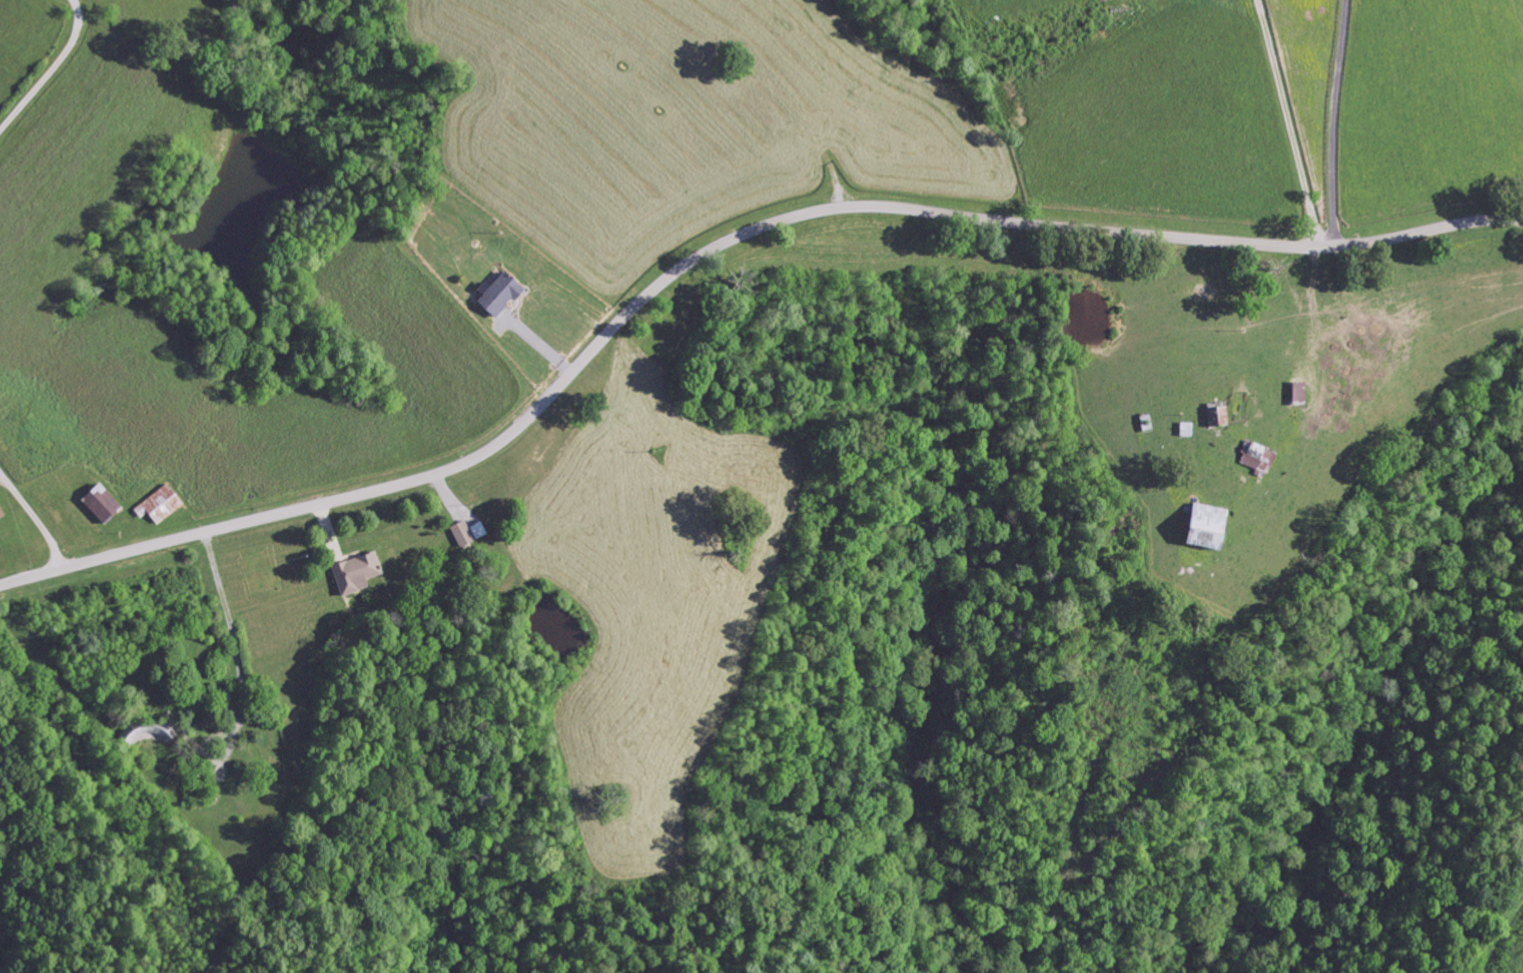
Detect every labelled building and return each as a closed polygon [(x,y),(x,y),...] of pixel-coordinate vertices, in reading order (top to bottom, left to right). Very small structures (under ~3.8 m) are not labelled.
[(518,287),(498,272),(473,306),(494,321),(518,287)] [(1275,454),(1246,440),(1236,461),(1266,475),(1275,454)] [(76,501),(100,523),(117,505),(93,483),(76,501)] [(138,506),(156,526),(181,504),(163,484),(138,506)] [(1213,551),(1216,537),(1222,510),(1187,502),(1177,542),(1213,551)] [(449,526),(458,549),(474,543),(465,520),(449,526)] [(379,574),(372,552),(328,564),(336,595),(364,588),(361,579),(379,574)]
